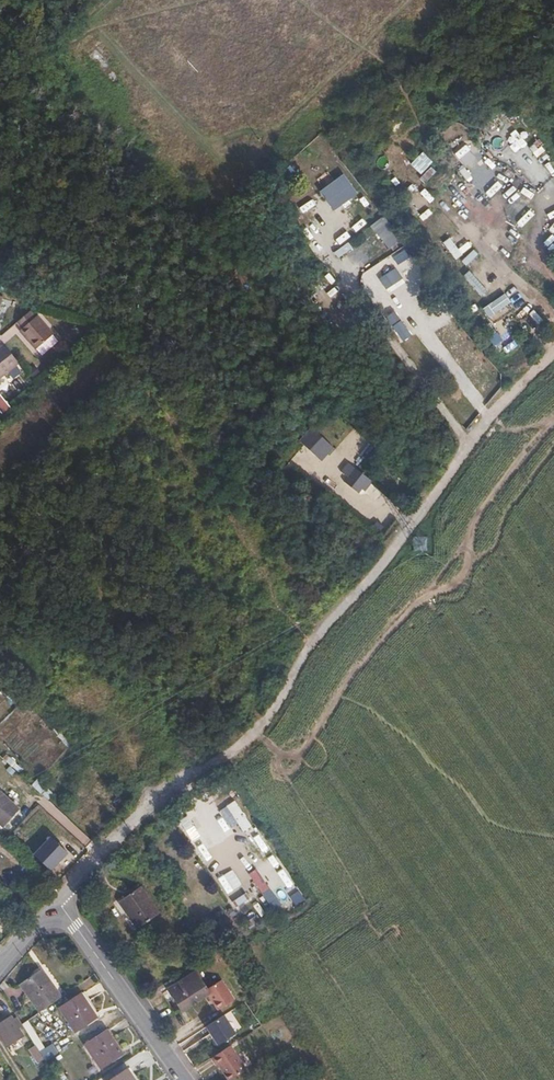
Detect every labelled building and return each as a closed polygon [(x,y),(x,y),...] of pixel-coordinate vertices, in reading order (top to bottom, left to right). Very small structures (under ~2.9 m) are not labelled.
[(471,167),(480,152),(471,146),(462,161),(471,167)] [(421,152),(410,163),(420,174),(431,162),(421,152)] [(332,211),(356,193),(342,173),(317,190),(332,211)] [(488,175),(480,181),(488,191),(496,185),(488,175)] [(421,215),(433,207),(416,184),(405,192),(421,215)] [(509,208),(521,195),(514,189),(502,203),(509,208)] [(305,192),(291,201),(295,209),(310,199),(305,192)] [(506,215),(515,223),(528,207),(519,199),(506,215)] [(437,238),(442,231),(432,224),(427,231),(437,238)] [(472,246),(467,240),(457,247),(449,236),(442,241),(454,259),(472,246)] [(332,252),(337,258),(351,248),(346,241),(332,252)] [(359,259),(371,250),(367,245),(355,254),(359,259)] [(474,249),(460,260),(465,266),(479,256),(474,249)] [(478,297),(486,292),(469,269),(462,274),(478,297)] [(370,293),(377,303),(394,291),(387,281),(370,293)] [(487,318),(509,301),(502,292),(480,309),(487,318)] [(387,303),(377,310),(381,316),(391,309),(387,303)] [(396,339),(405,334),(393,312),(384,317),(396,339)] [(31,313),(18,324),(23,329),(20,332),(37,350),(54,336),(38,317),(36,319),(31,313)] [(495,331),(486,339),(492,345),(501,338),(495,331)] [(508,331),(499,337),(508,351),(517,345),(508,331)] [(4,345),(0,348),(0,378),(19,364),(4,345)] [(5,414),(13,407),(0,392),(0,409),(5,414)] [(317,435),(306,450),(321,461),(332,446),(317,435)] [(349,482),(359,472),(346,460),(336,470),(349,482)] [(359,472),(349,487),(361,495),(371,480),(359,472)] [(360,507),(356,512),(370,523),(374,518),(360,507)] [(0,794),(0,826),(1,826),(17,810),(0,794)] [(240,832),(250,826),(235,799),(225,805),(240,832)] [(200,824),(186,829),(191,844),(205,839),(200,824)] [(51,837),(34,855),(51,871),(68,854),(51,837)] [(269,842),(264,845),(270,857),(276,853),(269,842)] [(278,861),(271,865),(281,882),(287,878),(278,861)] [(256,869),(249,873),(265,904),(273,900),(256,869)] [(227,897),(243,889),(234,873),(219,881),(227,897)] [(236,907),(249,899),(245,892),(232,900),(236,907)] [(147,900),(126,915),(144,940),(165,924),(147,900)] [(248,929),(257,926),(254,917),(245,920),(248,929)] [(21,984),(40,1012),(62,997),(52,982),(49,984),(40,970),(21,984)] [(201,1009),(188,989),(160,1006),(174,1027),(201,1009)] [(97,1019),(81,995),(61,1010),(76,1033),(97,1019)] [(224,1016),(206,1027),(218,1046),(236,1034),(224,1016)] [(11,1017),(0,1024),(0,1034),(8,1047),(24,1037),(11,1017)] [(123,1054),(107,1031),(86,1046),(102,1069),(123,1054)] [(35,1045),(30,1049),(40,1064),(46,1060),(35,1045)] [(213,1057),(228,1079),(230,1079),(246,1070),(231,1046),(213,1057)] [(128,1071),(114,1079),(134,1079),(128,1071)]
